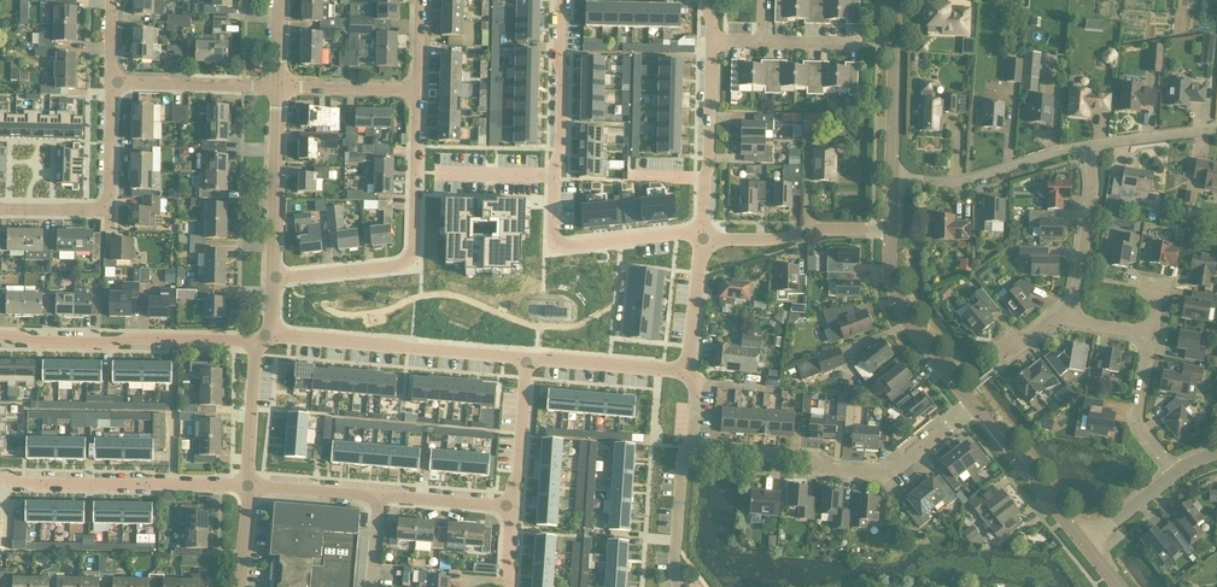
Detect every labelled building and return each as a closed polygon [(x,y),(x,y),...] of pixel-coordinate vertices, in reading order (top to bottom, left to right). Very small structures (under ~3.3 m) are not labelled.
[(164,0),(134,0),(134,15),(163,16),(164,0)] [(518,10),(539,11),(539,0),(518,0),(518,10)] [(774,23),(788,24),(788,20),(796,20),(797,0),(775,0),(774,23)] [(804,20),(804,24),(817,24),(818,0),(797,0),(796,20),(804,20)] [(817,24),(830,24),(830,21),(838,21),(839,0),(818,0),(817,24)] [(838,21),(846,21),(846,25),(859,26),(860,0),(839,0),(838,21)] [(73,8),(74,2),(50,1),(50,8),(49,8),(48,25),(54,25),(76,25),(76,8),(73,8)] [(378,3),(377,10),(371,10),(371,18),(350,17),(350,19),(349,26),(374,27),(374,20),(377,20),(397,20),(398,4),(378,3)] [(302,21),(320,22),(320,28),(334,29),(335,29),(349,29),(349,26),(350,19),(329,19),(329,5),(302,4),(302,21)] [(183,13),(191,13),(209,14),(210,7),(183,5),(183,13)] [(587,26),(603,26),(603,5),(587,5),(587,26)] [(618,5),(603,5),(603,26),(618,26),(618,5)] [(618,26),(633,27),(634,6),(618,5),(618,26)] [(633,27),(648,27),(649,6),(634,6),(633,27)] [(664,6),(649,6),(648,27),(664,27),(664,6)] [(670,34),(670,27),(679,28),(680,7),(664,6),(664,27),(663,34),(670,34)] [(968,34),(969,13),(957,12),(957,15),(949,15),(949,6),(928,6),(928,10),(927,10),(924,13),(924,18),(927,22),(928,22),(927,26),(943,27),(943,34),(968,34)] [(443,7),(442,21),(463,22),(463,7),(443,7)] [(518,10),(517,25),(538,26),(539,11),(518,10)] [(182,24),(182,29),(190,29),(191,13),(183,13),(183,16),(182,24)] [(214,22),(214,30),(216,30),(221,30),(221,22),(228,22),(228,15),(214,14),(214,22)] [(168,16),(167,23),(182,24),(183,16),(168,16)] [(1103,30),(1103,20),(1087,19),(1087,29),(1103,30)] [(463,37),(463,22),(442,21),(442,36),(463,37)] [(167,31),(182,31),(182,24),(167,23),(167,31)] [(54,25),(54,34),(39,34),(38,48),(55,49),(55,42),(75,42),(76,25),(54,25)] [(538,42),(538,26),(517,25),(517,41),(538,42)] [(349,26),(349,29),(349,50),(358,50),(359,36),(374,36),(374,27),(349,26)] [(320,28),(320,34),(302,33),(301,49),(322,50),(322,40),(334,40),(334,29),(320,28)] [(158,30),(134,29),(133,45),(153,46),(153,45),(157,46),(158,30)] [(227,64),(228,44),(228,35),(213,34),(212,36),(212,63),(227,64)] [(377,34),(377,50),(397,51),(397,34),(377,34)] [(1216,35),(1204,34),(1201,62),(1213,63),(1216,35)] [(196,63),(212,63),(212,36),(197,36),(196,63)] [(617,45),(617,41),(617,38),(609,38),(609,45),(602,45),(602,52),(617,52),(618,45),(617,45)] [(964,51),(974,51),(975,39),(965,39),(964,51)] [(583,51),(602,52),(602,45),(602,40),(583,40),(583,51)] [(1150,44),(1148,72),(1161,74),(1164,46),(1150,44)] [(160,54),(152,53),(153,46),(133,45),(133,60),(160,61),(160,54)] [(174,62),(182,62),(182,46),(174,46),(174,62)] [(695,46),(663,46),(663,53),(694,54),(695,46)] [(55,58),(55,49),(38,48),(35,48),(35,57),(55,58)] [(321,65),(322,50),(301,49),(301,65),(321,65)] [(1102,53),(1101,59),(1105,64),(1111,64),(1117,59),(1117,54),(1114,49),(1108,49),(1102,53)] [(339,66),(348,66),(349,50),(340,50),(339,66)] [(358,58),(377,59),(376,67),(396,67),(397,51),(377,50),(358,50),(349,50),(348,66),(358,67),(358,58)] [(517,51),(516,66),(537,67),(538,51),(517,51)] [(1025,52),(1023,83),(1038,85),(1041,54),(1025,52)] [(57,54),(57,72),(75,72),(75,55),(57,54)] [(441,54),(441,69),(462,69),(462,54),(441,54)] [(622,56),(622,75),(630,76),(630,56),(622,56)] [(634,56),(634,75),(641,76),(642,56),(634,56)] [(583,58),(583,74),(604,75),(605,59),(583,58)] [(1006,82),(1021,83),(1023,60),(1008,59),(1006,82)] [(660,60),(660,76),(681,77),(682,61),(660,60)] [(739,93),(740,87),(752,87),(753,65),(745,65),(745,61),(732,60),(731,93),(739,93)] [(761,65),(753,65),(752,87),(765,87),(765,94),(773,94),(774,61),(761,61),(761,65)] [(781,87),(794,88),(795,66),(786,66),(786,62),(774,61),(773,94),(781,94),(781,87)] [(803,66),(795,66),(794,88),(807,88),(807,95),(815,95),(816,62),(803,62),(803,66)] [(824,89),(836,89),(837,67),(828,67),(828,63),(816,62),(815,95),(823,95),(824,89)] [(845,63),(845,67),(837,67),(836,89),(849,89),(849,96),(858,96),(858,63),(845,63)] [(537,82),(537,67),(516,66),(516,82),(537,82)] [(441,69),(441,83),(461,84),(462,69),(441,69)] [(75,90),(75,72),(57,72),(56,89),(75,90)] [(604,90),(604,75),(583,74),(582,90),(604,90)] [(634,75),(633,91),(641,91),(641,76),(634,75)] [(681,92),(681,77),(660,76),(660,91),(681,92)] [(1205,103),(1206,87),(1189,85),(1189,80),(1171,79),(1171,89),(1167,88),(1167,98),(1170,98),(1169,105),(1187,107),(1188,102),(1205,103)] [(537,97),(537,82),(516,82),(516,97),(537,97)] [(932,100),(933,83),(921,82),(921,93),(919,131),(941,132),(943,101),(932,100)] [(461,98),(461,84),(441,83),(440,98),(461,98)] [(1092,109),(1093,111),(1109,112),(1110,95),(1090,93),(1090,91),(1080,90),(1081,85),(1070,84),(1069,96),(1070,96),(1068,116),(1088,118),(1088,110),(1090,110),(1092,109)] [(1154,106),(1156,90),(1141,89),(1141,86),(1122,84),(1120,111),(1139,112),(1139,105),(1154,106)] [(54,86),(41,86),(40,95),(54,95),(54,86)] [(603,105),(604,90),(582,90),(582,105),(603,105)] [(629,106),(630,91),(622,91),(622,106),(629,106)] [(633,91),(633,106),(641,106),(641,91),(633,91)] [(660,91),(659,106),(680,107),(681,92),(660,91)] [(945,94),(944,113),(956,113),(957,95),(945,94)] [(1051,124),(1053,98),(1031,96),(1029,123),(1051,124)] [(536,113),(537,97),(516,97),(515,112),(536,113)] [(461,113),(461,98),(440,98),(440,112),(461,113)] [(1004,104),(984,102),(982,127),(1002,129),(1004,104)] [(132,121),(132,123),(153,123),(153,105),(132,105),(132,115),(130,115),(130,121),(132,121)] [(603,121),(603,105),(582,105),(581,121),(603,121)] [(173,123),(180,124),(181,107),(173,106),(173,123)] [(200,114),(208,114),(208,124),(229,124),(229,107),(200,106),(200,114)] [(633,106),(632,121),(640,121),(641,106),(633,106)] [(659,106),(659,122),(680,122),(680,107),(659,106)] [(188,107),(181,107),(180,124),(188,124),(188,107)] [(301,109),(300,127),(318,127),(330,127),(330,131),(339,132),(340,109),(318,108),(318,109),(301,109)] [(15,136),(16,114),(8,114),(8,109),(0,109),(0,135),(15,136)] [(16,114),(15,136),(31,136),(32,110),(23,110),(23,114),(16,114)] [(32,110),(31,136),(48,136),(48,114),(41,114),(41,110),(32,110)] [(48,114),(48,136),(64,137),(64,110),(56,110),(56,115),(48,114)] [(64,110),(64,137),(80,137),(81,115),(73,115),(73,111),(64,110)] [(358,128),(366,129),(365,137),(374,137),(375,110),(357,110),(357,126),(346,125),(346,139),(348,139),(358,139),(358,128)] [(381,138),(381,129),(391,129),(392,111),(375,110),(374,137),(381,138)] [(440,112),(440,127),(460,127),(461,113),(440,112)] [(536,128),(536,113),(515,112),(515,127),(536,128)] [(805,113),(804,134),(819,134),(819,124),(832,124),(832,114),(805,113)] [(782,114),(782,123),(802,123),(802,114),(782,114)] [(764,131),(773,132),(773,116),(759,116),(759,124),(743,123),(743,138),(764,138),(764,131)] [(473,127),(478,127),(486,127),(486,119),(473,119),(473,127)] [(680,137),(680,122),(659,122),(658,137),(680,137)] [(132,140),(132,148),(153,148),(160,148),(160,140),(153,140),(153,123),(132,123),(132,140)] [(208,124),(207,134),(204,134),(202,136),(202,149),(207,149),(227,149),(227,142),(228,142),(229,124),(208,124)] [(632,125),(632,137),(640,137),(640,125),(632,125)] [(460,142),(460,127),(440,127),(439,142),(460,142)] [(486,146),(486,127),(478,127),(478,146),(486,146)] [(502,127),(497,127),(490,127),(489,147),(501,147),(502,127)] [(535,143),(536,128),(515,127),(514,143),(521,143),(535,143)] [(581,130),(581,147),(603,147),(607,147),(607,139),(603,139),(603,130),(581,130)] [(300,141),(300,159),(317,160),(317,150),(338,150),(338,146),(338,139),(338,135),(309,134),(309,142),(300,141)] [(679,153),(680,137),(658,137),(658,153),(679,153)] [(772,147),(764,147),(764,138),(743,138),(742,154),(757,154),(757,163),(772,163),(772,147)] [(357,153),(358,139),(348,139),(348,153),(357,153)] [(640,142),(632,142),(631,157),(635,157),(639,157),(640,142)] [(390,154),(391,145),(373,145),(373,154),(390,154)] [(581,147),(581,163),(602,164),(607,164),(607,155),(603,155),(603,147),(581,147)] [(153,173),(153,155),(153,148),(132,148),(132,155),(131,172),(153,173)] [(207,149),(207,174),(228,174),(228,156),(227,156),(227,149),(207,149)] [(57,150),(57,167),(84,168),(84,159),(80,159),(80,150),(74,150),(57,150)] [(790,150),(790,165),(800,165),(800,150),(790,150)] [(537,166),(537,151),(515,151),(515,166),(537,166)] [(835,182),(836,152),(814,151),(813,181),(835,182)] [(363,154),(357,153),(348,153),(345,153),(345,163),(363,163),(363,154)] [(367,169),(366,177),(393,178),(394,161),(375,160),(375,169),(367,169)] [(1206,181),(1205,187),(1216,189),(1216,164),(1209,162),(1196,160),(1193,179),(1206,181)] [(581,163),(581,180),(607,180),(607,172),(602,172),(602,164),(581,163)] [(763,174),(763,165),(747,165),(747,174),(763,174)] [(783,166),(783,185),(776,185),(775,207),(790,207),(790,193),(800,193),(801,166),(783,166)] [(57,167),(56,184),(73,185),(79,185),(79,176),(84,176),(84,168),(57,167)] [(316,193),(316,179),(329,180),(329,167),(314,167),(314,174),(299,174),(298,192),(316,193)] [(1120,197),(1121,187),(1150,192),(1154,173),(1125,168),(1123,178),(1114,176),(1111,195),(1120,197)] [(153,198),(153,173),(131,172),(131,190),(132,190),(132,198),(143,198),(153,198)] [(200,189),(200,199),(220,199),(226,199),(226,192),(228,192),(228,174),(207,174),(199,173),(198,189),(200,189)] [(1048,181),(1048,182),(1041,182),(1041,199),(1047,199),(1047,210),(1063,210),(1064,199),(1070,200),(1071,182),(1066,182),(1066,178),(1064,176),(1058,176),(1056,178),(1056,182),(1048,181)] [(375,183),(374,194),(362,194),(362,191),(348,191),(347,200),(361,201),(362,201),(374,202),(379,202),(379,201),(379,195),(393,195),(393,178),(366,177),(366,183),(375,183)] [(756,213),(756,199),(765,199),(766,182),(749,182),(748,191),(741,191),(741,213),(756,213)] [(665,198),(664,189),(662,189),(656,190),(650,190),(646,191),(647,200),(633,202),(632,194),(622,195),(626,225),(651,222),(651,224),(667,222),(667,221),(676,220),(673,198),(665,198)] [(1195,193),(1186,192),(1184,203),(1194,205),(1195,193)] [(589,207),(581,207),(583,229),(592,228),(593,230),(608,228),(608,227),(623,225),(620,197),(614,197),(615,204),(607,205),(606,195),(588,197),(589,207)] [(160,198),(153,198),(143,198),(142,209),(131,209),(131,227),(156,227),(156,215),(160,215),(160,198)] [(220,205),(220,199),(200,199),(191,198),(191,207),(207,207),(206,221),(227,222),(227,205),(220,205)] [(316,200),(316,210),(326,211),(327,200),(316,200)] [(445,219),(444,238),(446,238),(446,265),(465,265),(465,272),(513,273),(513,269),(521,269),(521,258),(522,240),(525,240),(525,238),(526,202),(497,202),(496,206),(482,205),(482,222),(500,223),(499,242),(470,241),(470,222),(474,222),(475,201),(445,200),(445,219)] [(384,211),(384,227),(371,229),(372,247),(392,245),(390,230),(392,230),(393,201),(379,201),(379,202),(374,202),(374,206),(378,206),(378,211),(384,211)] [(991,233),(991,223),(1004,223),(1004,201),(984,201),(984,209),(975,209),(975,232),(991,233)] [(1106,214),(1117,216),(1119,204),(1108,203),(1106,214)] [(357,231),(345,232),(342,207),(326,208),(329,234),(337,233),(339,250),(359,248),(357,231)] [(1029,228),(1040,228),(1039,237),(1062,238),(1062,236),(1064,235),(1064,233),(1064,231),(1062,229),(1063,220),(1048,220),(1048,211),(1029,211),(1029,228)] [(322,252),(320,236),(321,236),(320,223),(312,223),(310,213),(294,215),(298,250),(301,249),(302,254),(322,252)] [(971,222),(954,221),(954,216),(935,216),(935,240),(970,241),(971,222)] [(1128,228),(1127,230),(1138,232),(1140,222),(1129,220),(1128,228)] [(206,221),(206,236),(190,236),(190,244),(206,245),(206,238),(227,239),(227,222),(206,221)] [(1176,229),(1174,241),(1182,242),(1184,230),(1176,229)] [(8,252),(25,252),(26,230),(8,230),(8,232),(1,232),(1,230),(0,248),(0,252),(8,252)] [(43,231),(26,230),(25,252),(50,252),(51,235),(43,235),(43,231)] [(58,232),(51,232),(51,235),(50,252),(75,253),(75,231),(58,231),(58,232)] [(75,253),(92,253),(92,260),(100,260),(101,233),(93,233),(93,231),(75,231),(75,253)] [(1121,233),(1119,244),(1115,243),(1111,266),(1127,268),(1128,262),(1135,263),(1139,236),(1121,233)] [(116,269),(116,262),(132,262),(132,240),(112,240),(112,249),(104,249),(104,268),(116,269)] [(1179,247),(1172,245),(1152,242),(1152,244),(1148,243),(1145,245),(1143,255),(1145,258),(1150,258),(1149,263),(1176,267),(1179,247)] [(206,251),(206,245),(190,244),(190,253),(205,254),(205,267),(225,268),(226,251),(206,251)] [(1019,263),(1032,263),(1032,276),(1058,277),(1058,258),(1048,257),(1048,248),(1019,247),(1019,263)] [(827,251),(827,257),(826,273),(843,274),(843,264),(858,264),(859,249),(830,248),(827,251)] [(1210,289),(1212,276),(1213,276),(1216,257),(1193,253),(1190,272),(1194,272),(1192,286),(1210,289)] [(808,255),(808,270),(820,270),(820,255),(808,255)] [(961,270),(972,271),(972,259),(961,259),(961,270)] [(806,275),(798,275),(798,266),(777,266),(777,290),(788,290),(788,295),(806,295),(806,275)] [(189,282),(189,291),(196,291),(214,291),(214,285),(225,285),(225,268),(205,267),(205,277),(199,277),(197,279),(197,282),(189,282)] [(140,269),(139,283),(140,284),(149,285),(150,269),(140,269)] [(176,283),(176,270),(165,269),(165,283),(176,283)] [(626,289),(626,292),(644,294),(646,270),(628,269),(628,273),(626,289)] [(646,270),(644,294),(662,295),(664,277),(664,272),(646,270)] [(827,283),(837,283),(836,297),(860,297),(860,281),(844,281),(844,274),(827,273),(827,283)] [(1008,294),(1002,300),(1017,319),(1024,313),(1026,316),(1034,309),(1032,307),(1027,300),(1035,286),(1021,279),(1008,290),(1007,293),(1008,294)] [(749,301),(750,296),(752,295),(753,289),(751,287),(751,284),(732,281),(731,286),(721,285),(720,297),(719,304),(734,306),(735,299),(749,301)] [(123,293),(110,293),(110,292),(103,292),(103,297),(110,297),(109,316),(131,317),(131,299),(140,299),(140,284),(139,283),(123,282),(123,293)] [(7,294),(0,294),(0,314),(7,314),(7,315),(24,315),(25,287),(15,287),(14,294),(7,294)] [(49,295),(35,295),(35,287),(25,287),(24,315),(42,316),(42,315),(49,315),(49,295)] [(967,300),(973,308),(960,318),(975,337),(994,321),(990,316),(999,309),(982,288),(967,300)] [(169,319),(169,307),(176,307),(177,289),(160,289),(160,299),(150,299),(149,318),(169,319)] [(196,300),(204,301),(204,318),(224,318),(224,299),(214,299),(214,291),(196,291),(196,300)] [(626,293),(624,314),(641,316),(644,294),(626,292),(626,293)] [(1203,302),(1185,299),(1182,317),(1207,321),(1209,308),(1216,309),(1216,302),(1216,295),(1204,293),(1203,302)] [(644,294),(641,316),(659,318),(660,316),(662,295),(644,294)] [(49,312),(56,312),(56,316),(74,316),(74,295),(49,295),(49,312)] [(100,296),(74,295),(74,316),(92,317),(92,316),(99,316),(100,296)] [(829,345),(844,339),(844,340),(872,330),(865,311),(856,314),(853,306),(823,312),(829,328),(825,332),(829,345)] [(622,333),(621,338),(639,339),(641,316),(624,314),(622,333)] [(790,314),(788,323),(793,324),(798,320),(799,315),(790,314)] [(641,316),(639,339),(657,341),(657,336),(659,320),(659,318),(641,316)] [(1205,348),(1198,347),(1200,335),(1180,332),(1177,349),(1185,351),(1184,359),(1203,363),(1205,348)] [(743,335),(741,347),(742,347),(739,371),(757,373),(761,338),(743,335)] [(887,344),(883,344),(881,342),(860,358),(870,371),(891,355),(889,352),(890,348),(887,344)] [(715,368),(739,371),(742,347),(741,347),(717,344),(715,368)] [(1058,347),(1044,358),(1059,377),(1068,370),(1084,373),(1089,346),(1073,344),(1073,348),(1067,347),(1065,344),(1060,348),(1058,347)] [(846,364),(839,348),(796,365),(802,381),(846,364)] [(1108,381),(1110,371),(1118,373),(1122,352),(1106,350),(1104,361),(1096,359),(1093,378),(1108,381)] [(1029,403),(1044,390),(1060,384),(1040,359),(1028,369),(1027,369),(1012,382),(1029,403)] [(42,367),(42,382),(58,382),(59,362),(43,361),(42,367)] [(6,384),(6,389),(15,389),(15,384),(14,384),(15,362),(0,362),(0,384),(6,384)] [(15,362),(14,384),(15,384),(24,384),(24,389),(33,389),(33,362),(15,362)] [(58,382),(73,383),(73,382),(73,363),(73,362),(59,362),(58,382)] [(73,382),(73,383),(88,383),(88,382),(88,363),(88,362),(73,362),(73,363),(73,382)] [(88,382),(88,383),(104,383),(104,363),(88,362),(88,363),(88,382)] [(113,363),(112,383),(128,384),(128,383),(128,364),(128,363),(113,363)] [(128,383),(128,384),(142,384),(142,383),(142,364),(142,363),(128,363),(128,364),(128,383)] [(142,383),(142,384),(143,384),(152,384),(156,384),(156,364),(156,363),(142,363),(142,364),(142,383)] [(156,384),(171,384),(172,364),(156,363),(156,364),(156,384)] [(190,372),(193,372),(193,379),(200,379),(200,388),(222,389),(222,371),(218,371),(218,363),(190,363),(190,372)] [(914,388),(908,380),(911,377),(900,364),(881,379),(886,385),(881,389),(893,405),(914,388)] [(1183,364),(1181,374),(1164,371),(1160,391),(1176,394),(1175,398),(1184,399),(1185,395),(1186,395),(1189,382),(1201,384),(1203,368),(1183,364)] [(300,369),(298,393),(312,394),(313,392),(314,370),(300,369)] [(314,370),(313,392),(326,393),(328,371),(314,370)] [(328,371),(326,393),(340,394),(342,373),(328,371)] [(342,373),(340,394),(354,395),(355,374),(342,373)] [(355,374),(354,395),(367,396),(369,375),(355,374)] [(369,375),(367,396),(381,398),(383,376),(369,375)] [(381,398),(381,400),(395,401),(397,377),(383,376),(381,398)] [(766,376),(765,387),(779,388),(780,378),(766,376)] [(414,379),(412,403),(426,404),(426,402),(428,380),(414,379)] [(428,380),(426,402),(440,403),(441,381),(428,380)] [(441,381),(440,403),(453,404),(455,382),(441,381)] [(455,382),(453,404),(467,405),(469,383),(455,382)] [(469,383),(467,405),(481,406),(483,385),(469,383)] [(481,406),(480,409),(494,410),(497,386),(483,385),(481,406)] [(1060,402),(1073,393),(1068,385),(1054,394),(1060,402)] [(200,388),(200,400),(195,400),(195,413),(217,414),(217,406),(221,406),(222,389),(200,388)] [(167,404),(156,403),(155,411),(175,412),(175,391),(167,391),(167,404)] [(548,410),(562,412),(564,392),(550,391),(548,410)] [(578,394),(564,392),(562,412),(577,413),(578,394)] [(804,393),(802,415),(810,416),(809,420),(808,438),(822,439),(823,417),(824,409),(816,409),(811,408),(812,393),(804,393)] [(593,395),(578,394),(577,413),(591,414),(593,395)] [(915,418),(920,413),(924,419),(936,409),(927,398),(924,401),(920,396),(915,400),(910,394),(894,408),(902,417),(909,426),(913,427),(916,423),(917,420),(915,418)] [(607,396),(593,395),(591,414),(605,415),(607,396)] [(839,395),(837,418),(845,419),(846,406),(847,395),(839,395)] [(621,398),(607,396),(605,415),(619,417),(621,398)] [(636,399),(621,398),(619,417),(634,418),(636,399)] [(1082,414),(1089,415),(1087,429),(1091,430),(1091,433),(1107,436),(1107,432),(1112,433),(1115,414),(1110,413),(1111,410),(1102,408),(1103,401),(1085,398),(1082,414)] [(1196,424),(1184,410),(1190,406),(1186,400),(1184,400),(1184,399),(1175,398),(1175,399),(1165,407),(1170,414),(1162,421),(1177,439),(1196,424)] [(845,426),(853,426),(854,407),(847,406),(845,422),(845,426)] [(720,432),(735,433),(737,409),(722,408),(720,432)] [(751,410),(737,409),(735,433),(750,434),(751,410)] [(766,411),(751,410),(750,434),(764,435),(766,411)] [(780,412),(766,411),(764,435),(779,436),(780,412)] [(795,414),(780,412),(779,436),(793,437),(795,414)] [(72,413),(72,420),(84,420),(83,428),(91,428),(91,420),(91,413),(72,413)] [(91,420),(91,428),(98,428),(98,421),(111,421),(111,414),(91,413),(91,420)] [(200,420),(199,438),(221,438),(221,421),(217,421),(217,414),(195,413),(182,413),(182,422),(195,422),(195,420),(200,420)] [(307,430),(308,416),(289,414),(288,428),(307,430)] [(331,432),(332,418),(325,417),(323,431),(331,432)] [(823,417),(822,439),(835,440),(837,421),(837,418),(823,417)] [(335,427),(349,428),(350,421),(335,419),(335,427)] [(364,422),(350,421),(349,428),(363,429),(364,422)] [(378,423),(364,422),(363,429),(378,431),(378,423)] [(393,424),(378,423),(378,431),(392,432),(393,424)] [(407,425),(393,424),(392,432),(406,433),(407,425)] [(422,427),(407,425),(406,433),(421,434),(422,427)] [(879,425),(879,428),(866,427),(864,449),(878,450),(879,441),(886,442),(887,425),(879,425)] [(866,427),(853,426),(851,448),(864,449),(866,427)] [(433,435),(447,436),(448,429),(434,427),(433,435)] [(306,444),(307,430),(288,428),(287,442),(306,444)] [(545,436),(560,437),(561,429),(546,428),(545,436)] [(447,436),(448,437),(462,437),(463,430),(448,429),(447,436)] [(560,437),(574,438),(575,430),(561,429),(560,437)] [(42,430),(42,438),(43,438),(42,458),(42,459),(56,459),(57,439),(58,431),(46,430),(42,430)] [(477,431),(463,430),(462,437),(476,438),(477,431)] [(574,438),(589,439),(589,431),(575,430),(574,438)] [(323,431),(322,445),(330,446),(331,432),(323,431)] [(492,433),(477,431),(476,438),(491,440),(492,433)] [(595,432),(589,431),(589,439),(603,440),(603,432),(602,432),(595,432)] [(618,433),(603,432),(603,440),(617,441),(618,433)] [(70,439),(70,440),(71,440),(71,459),(71,460),(85,460),(85,439),(79,439),(79,433),(70,433),(70,439)] [(94,440),(94,460),(110,461),(110,460),(111,434),(111,433),(103,433),(103,440),(94,440)] [(110,460),(110,461),(123,461),(123,460),(124,441),(124,440),(118,440),(118,434),(111,433),(111,434),(110,460)] [(632,442),(632,434),(618,433),(617,441),(632,442)] [(26,450),(26,459),(42,459),(42,458),(43,438),(42,438),(28,438),(28,439),(27,439),(27,442),(27,450),(26,450)] [(199,438),(199,456),(195,455),(194,464),(216,464),(216,456),(220,456),(221,438),(199,438)] [(56,459),(71,460),(71,459),(71,440),(70,440),(70,439),(57,439),(56,459)] [(569,449),(562,448),(562,440),(543,439),(542,454),(561,455),(568,456),(569,449)] [(123,460),(123,461),(138,461),(138,460),(138,441),(138,440),(124,440),(124,441),(123,460)] [(138,460),(138,461),(153,461),(153,452),(152,452),(153,444),(153,441),(153,440),(138,440),(138,441),(138,460)] [(580,441),(579,456),(586,457),(587,442),(580,441)] [(305,459),(306,444),(287,442),(285,457),(305,459)] [(377,442),(376,447),(375,466),(389,467),(390,448),(384,448),(385,443),(377,442)] [(590,442),(589,457),(596,457),(597,443),(590,442)] [(975,442),(967,448),(964,444),(952,453),(970,476),(977,485),(982,482),(978,477),(978,472),(991,463),(975,442)] [(331,462),(346,464),(348,445),(333,443),(331,462)] [(608,458),(614,459),(634,460),(635,445),(615,444),(615,452),(608,452),(608,458)] [(314,459),(321,460),(322,445),(315,445),(314,459)] [(329,461),(330,446),(322,445),(321,460),(321,461),(329,461)] [(362,446),(348,445),(346,464),(360,465),(362,446)] [(375,466),(376,447),(362,446),(360,465),(375,466)] [(389,467),(403,469),(405,450),(390,448),(389,467)] [(419,451),(405,450),(403,469),(418,470),(419,451)] [(430,471),(444,472),(446,453),(431,452),(430,471)] [(460,454),(446,453),(444,472),(459,473),(460,454)] [(960,487),(955,480),(959,477),(963,482),(970,476),(952,453),(941,462),(944,466),(938,471),(955,491),(960,487)] [(475,455),(460,454),(459,473),(473,475),(475,455)] [(560,469),(561,455),(542,454),(541,468),(560,469)] [(490,457),(475,455),(473,475),(488,476),(490,457)] [(585,471),(586,457),(579,456),(578,471),(585,471)] [(589,457),(588,471),(595,472),(596,457),(589,457)] [(614,459),(613,473),(633,474),(634,460),(614,459)] [(567,477),(560,476),(560,469),(541,468),(540,482),(559,484),(559,483),(566,484),(567,477)] [(584,485),(585,471),(578,471),(577,485),(584,485)] [(588,471),(587,486),(594,486),(595,472),(588,471)] [(613,473),(612,487),(632,489),(633,474),(613,473)] [(943,479),(936,484),(932,478),(919,488),(934,508),(942,501),(946,507),(957,498),(943,479)] [(540,482),(539,497),(558,498),(559,484),(540,482)] [(583,500),(584,485),(577,485),(576,499),(583,500)] [(980,517),(989,511),(993,516),(1010,502),(1001,492),(998,494),(991,485),(969,503),(980,517)] [(587,486),(586,500),(593,500),(594,486),(587,486)] [(816,498),(806,497),(807,487),(788,486),(787,507),(798,508),(797,519),(814,520),(816,498)] [(612,487),(611,502),(631,503),(632,489),(612,487)] [(931,520),(926,514),(934,508),(919,488),(906,499),(913,507),(906,512),(919,528),(931,520)] [(851,511),(841,510),(843,491),(823,489),(820,515),(833,516),(832,529),(849,531),(851,511)] [(763,491),(752,490),(750,511),(760,511),(760,514),(777,516),(779,495),(763,494),(763,491)] [(962,491),(957,494),(964,503),(969,500),(962,491)] [(539,497),(538,511),(557,512),(558,498),(539,497)] [(867,530),(868,521),(877,521),(878,499),(861,497),(860,507),(852,506),(850,528),(867,530)] [(582,514),(583,500),(576,499),(575,514),(582,514)] [(586,500),(585,514),(592,515),(593,500),(586,500)] [(1180,505),(1180,508),(1174,513),(1178,518),(1172,523),(1190,546),(1203,535),(1196,526),(1203,520),(1189,501),(1187,503),(1184,502),(1180,505)] [(26,502),(25,511),(26,511),(26,519),(26,522),(27,522),(41,523),(41,522),(41,503),(41,502),(26,502)] [(41,522),(41,523),(55,523),(55,522),(56,503),(56,502),(41,502),(41,503),(41,522)] [(55,522),(55,523),(70,523),(70,503),(56,502),(56,503),(55,522)] [(611,502),(610,516),(630,517),(631,503),(611,502)] [(1023,524),(1016,516),(1019,514),(1010,502),(993,516),(997,521),(989,528),(1000,542),(1023,524)] [(70,523),(85,524),(86,503),(70,503),(70,523)] [(94,503),(93,524),(108,524),(109,524),(109,523),(109,504),(94,503)] [(109,523),(109,524),(123,524),(123,505),(123,504),(109,504),(109,523)] [(123,524),(136,525),(136,524),(137,524),(137,505),(137,504),(123,504),(123,505),(123,524)] [(136,525),(136,531),(145,531),(145,525),(153,525),(153,504),(137,504),(137,505),(137,524),(136,524),(136,525)] [(276,504),(269,586),(354,586),(358,536),(360,511),(276,504)] [(181,514),(187,514),(187,531),(207,532),(208,514),(204,513),(203,506),(182,506),(181,514)] [(556,527),(557,512),(538,511),(537,526),(556,527)] [(581,528),(582,514),(575,514),(574,528),(581,528)] [(591,529),(592,515),(585,514),(584,529),(591,529)] [(629,532),(630,517),(610,516),(609,531),(629,532)] [(397,545),(398,540),(415,542),(416,521),(399,519),(398,524),(391,523),(389,545),(397,545)] [(415,542),(432,543),(432,549),(439,549),(441,528),(434,527),(434,523),(416,521),(415,542)] [(448,528),(441,528),(439,549),(445,550),(445,552),(455,553),(461,555),(464,556),(465,546),(467,525),(448,524),(448,528)] [(465,546),(482,548),(482,553),(490,554),(491,532),(483,531),(484,527),(467,525),(465,546)] [(961,534),(968,542),(974,538),(978,544),(985,539),(973,525),(961,534)] [(1164,564),(1182,549),(1186,553),(1191,549),(1177,532),(1165,541),(1155,528),(1140,540),(1146,548),(1149,546),(1164,564)] [(187,531),(187,549),(174,548),(174,556),(203,556),(203,549),(207,549),(207,532),(187,531)] [(584,534),(583,554),(590,555),(591,534),(584,534)] [(69,551),(88,551),(89,536),(83,536),(82,543),(69,543),(69,551)] [(88,551),(108,551),(108,544),(95,544),(95,536),(89,536),(88,551)] [(137,544),(137,552),(155,552),(155,545),(155,536),(137,536),(137,544)] [(536,536),(535,551),(555,553),(556,538),(536,536)] [(12,549),(26,550),(27,542),(27,541),(14,541),(13,541),(12,549)] [(608,556),(627,557),(628,543),(609,541),(608,556)] [(554,567),(555,553),(535,551),(534,565),(554,567)] [(578,569),(579,554),(572,554),(571,568),(578,569)] [(583,554),(582,569),(589,569),(590,555),(583,554)] [(594,562),(607,563),(607,570),(626,572),(627,557),(608,556),(595,555),(594,562)] [(497,566),(487,565),(487,574),(496,574),(497,566)] [(553,581),(554,567),(534,565),(533,580),(553,581)] [(31,586),(56,586),(56,574),(56,566),(52,566),(52,568),(43,572),(41,574),(41,575),(40,578),(31,578),(31,586)] [(577,583),(578,569),(571,568),(570,582),(577,583)] [(582,569),(581,583),(588,583),(589,569),(582,569)] [(181,586),(207,586),(207,571),(199,570),(199,575),(191,575),(191,580),(181,580),(181,586)] [(607,570),(606,585),(625,586),(626,572),(607,570)] [(6,586),(31,586),(31,578),(13,578),(13,573),(6,572),(6,586)] [(81,586),(106,586),(106,575),(99,574),(99,573),(83,572),(82,579),(81,579),(81,586)] [(56,586),(81,586),(81,579),(63,578),(64,574),(56,574),(56,586)] [(106,586),(131,586),(131,580),(114,579),(114,575),(106,575),(106,586)] [(131,586),(156,586),(156,575),(149,575),(149,580),(131,580),(131,586)] [(156,586),(181,586),(181,580),(164,580),(164,575),(157,575),(156,575),(156,586)] [(418,583),(419,583),(419,586),(448,586),(449,577),(429,575),(428,584),(425,584),(426,581),(419,580),(418,583)]
